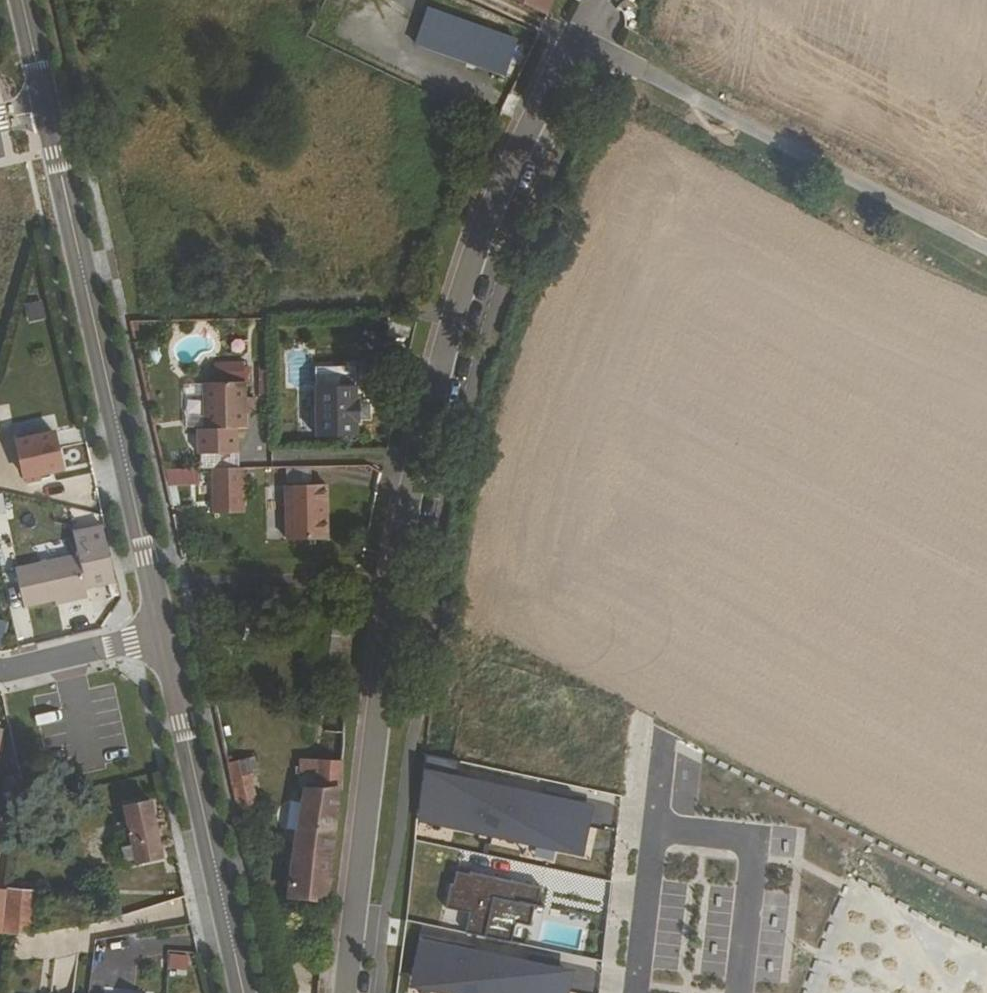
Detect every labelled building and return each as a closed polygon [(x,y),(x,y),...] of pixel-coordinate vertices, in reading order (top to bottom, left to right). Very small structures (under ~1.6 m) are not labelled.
[(556,0),(524,0),(549,13),(556,0)] [(520,41),(432,10),(420,41),(509,73),(520,41)] [(28,323),(45,318),(40,300),(23,305),(28,323)] [(218,384),(246,383),(245,365),(217,364),(218,384)] [(355,367),(314,369),(316,437),(356,437),(356,424),(359,424),(358,402),(355,402),(355,367)] [(246,398),(246,383),(218,384),(203,384),(204,431),(196,431),(197,455),(237,454),(236,429),(246,429),(246,412),(255,412),(254,399),(246,398)] [(185,431),(196,431),(204,431),(203,384),(183,385),(185,431)] [(52,434),(15,441),(23,476),(59,469),(52,434)] [(197,486),(196,468),(169,470),(169,487),(197,486)] [(244,469),(214,470),(215,515),(245,514),(244,469)] [(326,487),(285,487),(286,542),(327,541),(326,487)] [(54,600),(86,593),(86,589),(112,583),(103,530),(74,536),(79,558),(15,571),(22,607),(54,600)] [(87,599),(86,593),(54,600),(55,607),(87,599)] [(340,762),(345,714),(326,713),(322,760),(340,762)] [(252,744),(226,749),(240,813),(258,808),(247,760),(255,758),(252,744)] [(528,839),(588,852),(593,828),(544,817),(548,798),(505,789),(504,792),(493,789),(494,786),(460,779),(463,763),(427,756),(421,808),(458,816),(456,823),(485,829),(485,826),(498,829),(496,837),(527,844),(528,839)] [(544,817),(593,828),(598,806),(575,801),(577,793),(551,787),(548,798),(544,817)] [(291,899),(328,904),(337,795),(299,792),(291,899)] [(160,856),(149,802),(122,808),(127,830),(118,833),(124,864),(160,856)] [(420,819),(496,837),(498,829),(485,826),(485,829),(456,823),(458,816),(421,808),(420,819)] [(587,857),(588,852),(528,839),(527,844),(587,857)] [(539,906),(543,888),(515,883),(514,884),(500,881),(500,880),(472,874),(472,875),(458,872),(455,885),(453,885),(448,909),(471,914),(467,934),(513,944),(518,922),(533,925),(537,905),(539,906)] [(9,890),(0,889),(0,930),(5,930),(9,890)] [(37,892),(9,890),(5,930),(32,934),(37,892)] [(423,932),(414,976),(469,988),(470,983),(479,985),(477,992),(571,992),(572,992),(525,982),(530,962),(486,952),(485,956),(475,954),(477,944),(423,932)] [(525,982),(572,992),(576,971),(554,966),(556,958),(533,953),(530,962),(525,982)] [(186,955),(170,954),(170,967),(185,969),(186,955)] [(414,976),(412,985),(449,992),(477,992),(479,985),(470,983),(469,988),(414,976)]
